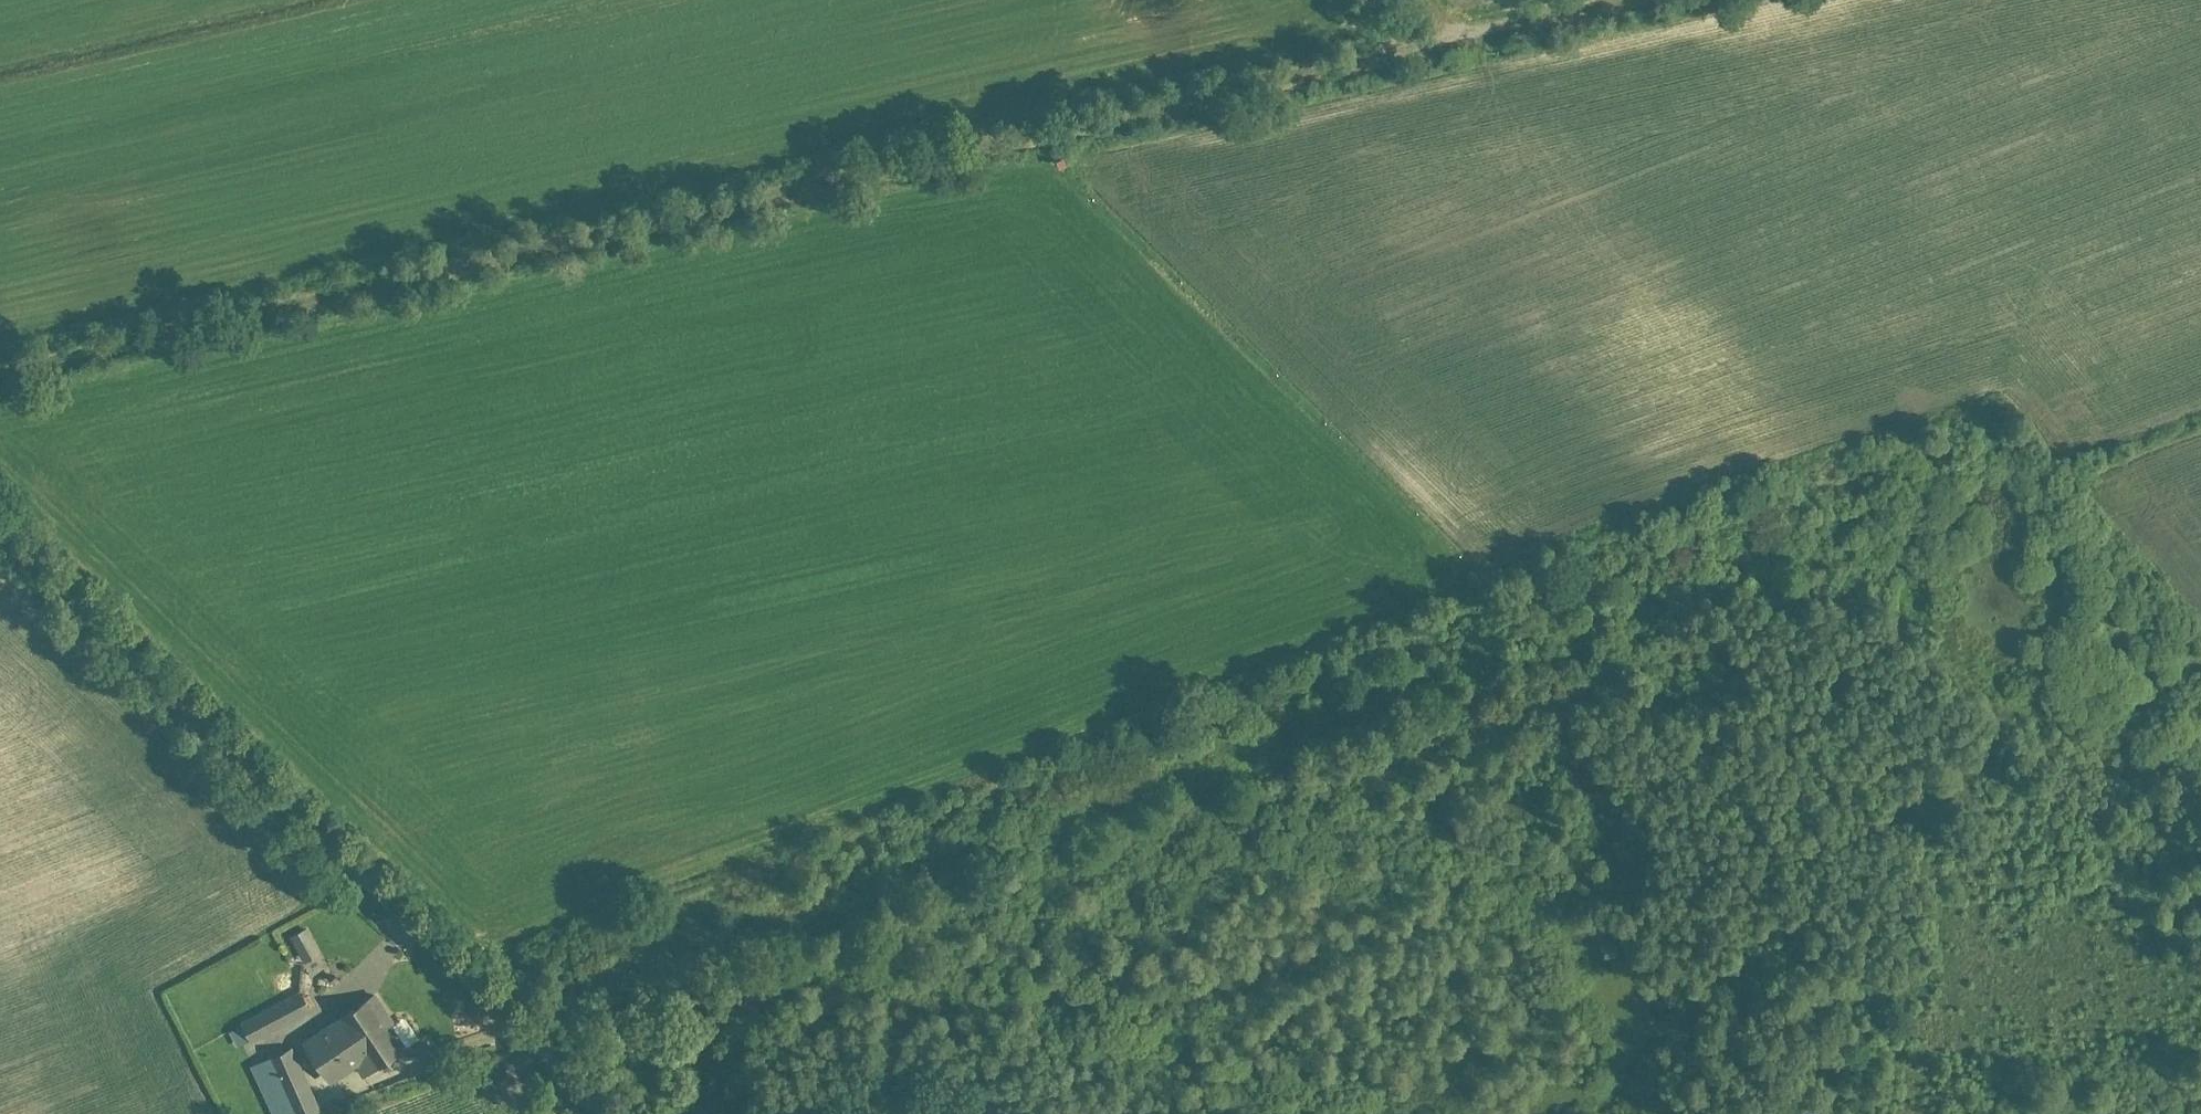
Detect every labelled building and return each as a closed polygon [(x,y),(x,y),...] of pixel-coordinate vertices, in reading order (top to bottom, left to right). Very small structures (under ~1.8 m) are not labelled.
[(321,958),(308,932),(291,941),(304,966),(321,958)] [(250,1053),(315,1019),(301,993),(236,1027),(250,1053)] [(338,1024),(304,1045),(330,1088),(356,1072),(362,1081),(407,1053),(374,1001),(338,1024)] [(295,1052),(254,1070),(274,1113),(323,1113),(295,1052)]
